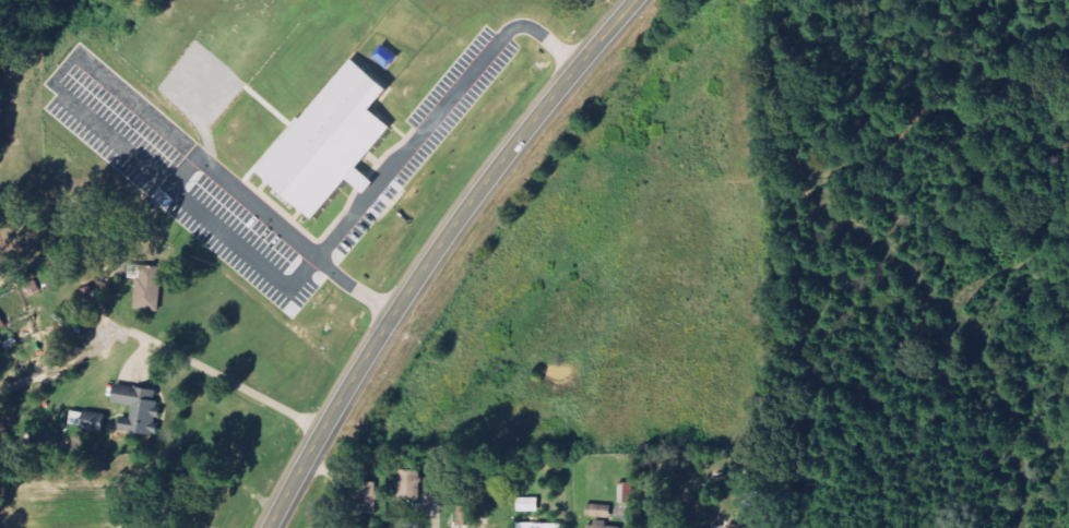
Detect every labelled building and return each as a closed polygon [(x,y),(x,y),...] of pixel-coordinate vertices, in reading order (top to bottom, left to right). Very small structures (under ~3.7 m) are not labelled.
[(397,127),(379,113),(397,90),(356,59),(265,176),(322,220),(353,180),(372,195),(381,184),(364,170),(397,127)] [(141,280),(138,311),(164,313),(167,269),(133,266),(132,279),(141,280)] [(10,327),(0,307),(0,331),(10,327)] [(160,391),(119,385),(117,404),(135,406),(133,421),(124,420),(123,431),(162,436),(165,413),(160,412),(161,402),(159,401),(160,391)] [(72,427),(109,430),(110,415),(73,412),(72,427)] [(402,479),(398,479),(398,498),(423,498),(423,471),(402,471),(402,479)] [(640,503),(639,483),(620,484),(621,504),(640,503)] [(520,512),(542,512),(542,499),(520,498),(520,512)] [(588,517),(614,519),(615,506),(589,505),(588,517)] [(458,526),(469,527),(472,508),(461,506),(458,526)] [(733,525),(732,519),(717,520),(717,527),(762,527),(761,525),(733,525)]
